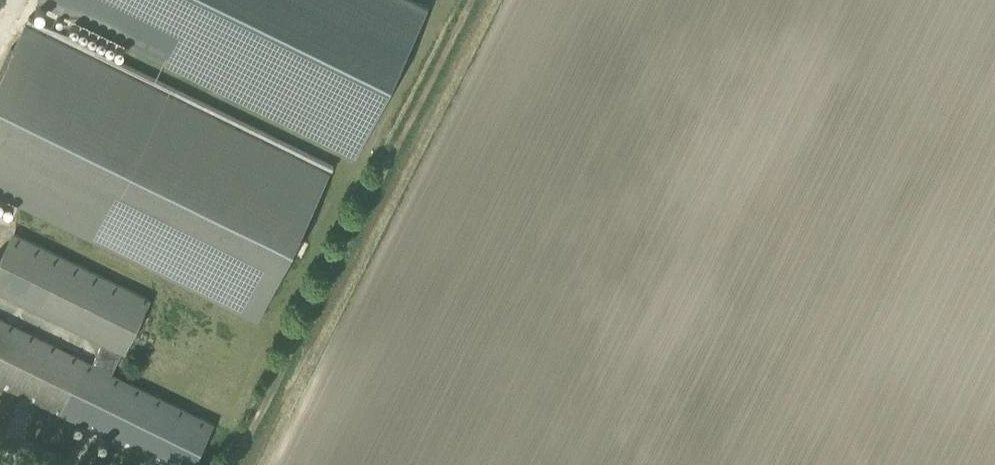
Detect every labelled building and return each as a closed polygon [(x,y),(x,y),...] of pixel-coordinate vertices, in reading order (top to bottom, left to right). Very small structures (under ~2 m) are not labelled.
[(414,0),(37,0),(356,156),(429,7),(414,0)] [(258,320),(330,172),(26,23),(0,76),(0,194),(258,320)] [(113,373),(123,352),(125,353),(152,299),(15,232),(0,264),(0,292),(104,342),(93,364),(0,318),(0,382),(170,464),(194,464),(214,423),(113,373)]
